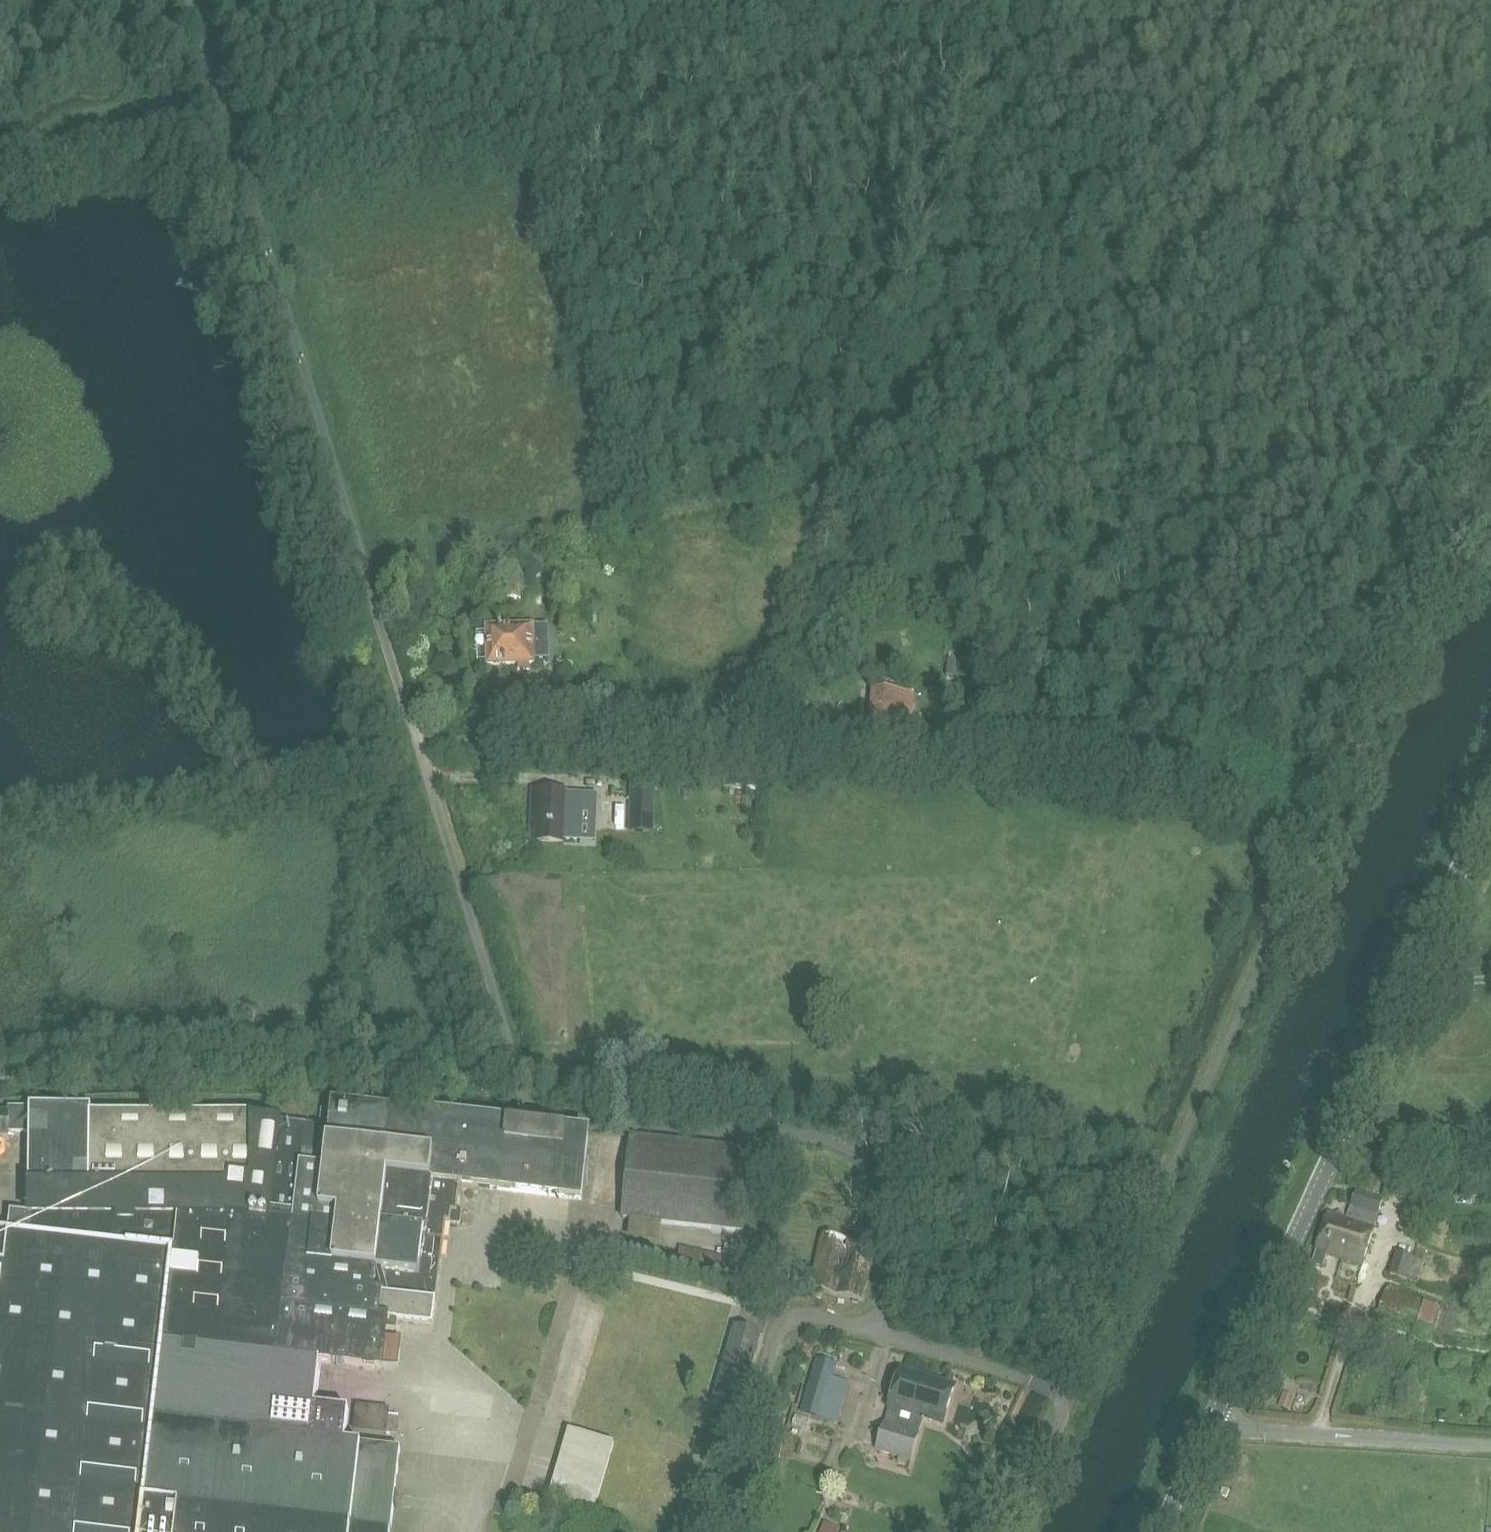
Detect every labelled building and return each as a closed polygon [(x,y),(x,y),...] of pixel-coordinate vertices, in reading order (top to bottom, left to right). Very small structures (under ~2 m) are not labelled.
[(529,576),(535,577),(540,573),(541,566),(537,561),(530,561),(525,565),(525,571),(529,576)] [(532,625),(487,626),(488,663),(533,662),(532,625)] [(904,750),(908,686),(877,684),(872,748),(904,750)] [(657,783),(633,783),(632,832),(656,833),(657,783)] [(563,841),(564,817),(609,819),(610,795),(565,793),(565,791),(532,789),(531,826),(537,826),(536,840),(563,841)] [(400,1449),(345,1442),(348,1411),(315,1407),(320,1361),(381,1368),(385,1330),(396,1331),(397,1322),(433,1326),(445,1221),(459,1222),(461,1210),(456,1210),(459,1184),(514,1190),(512,1210),(541,1213),(543,1194),(581,1198),(588,1133),(528,1126),(529,1114),(508,1112),(508,1114),(482,1110),(481,1120),(332,1102),(329,1128),(255,1119),(255,1116),(253,1116),(253,1113),(92,1113),(92,1107),(9,1106),(8,1112),(0,1112),(0,1136),(9,1136),(9,1130),(31,1130),(30,1161),(30,1171),(30,1215),(32,1215),(31,1233),(10,1232),(10,1234),(0,1233),(0,1531),(391,1531),(400,1449)] [(631,1137),(622,1218),(743,1231),(752,1150),(631,1137)] [(1477,1195),(1477,1179),(1457,1179),(1456,1195),(1477,1195)] [(1378,1214),(1383,1199),(1356,1190),(1351,1205),(1352,1205),(1348,1217),(1328,1210),(1316,1248),(1362,1263),(1374,1225),(1361,1221),(1364,1209),(1378,1214)] [(823,1233),(810,1288),(862,1301),(875,1247),(823,1233)] [(680,1246),(675,1268),(739,1282),(744,1260),(680,1246)] [(1423,1260),(1397,1251),(1390,1271),(1416,1280),(1423,1260)] [(1439,1305),(1386,1287),(1379,1308),(1431,1326),(1439,1305)] [(761,1333),(734,1325),(717,1387),(701,1382),(699,1391),(715,1396),(713,1402),(739,1410),(761,1333)] [(837,1363),(816,1357),(805,1394),(826,1400),(837,1363)] [(887,1422),(884,1422),(876,1449),(911,1459),(919,1432),(916,1431),(921,1416),(942,1423),(954,1385),(901,1368),(889,1407),(891,1407),(887,1422)] [(1283,1392),(1278,1407),(1289,1411),(1295,1396),(1283,1392)] [(398,1434),(399,1419),(388,1417),(389,1409),(356,1405),(354,1429),(398,1434)] [(614,1441),(578,1431),(557,1504),(592,1514),(614,1441)] [(829,1530),(836,1531),(850,1531),(855,1513),(834,1509),(829,1530)]
